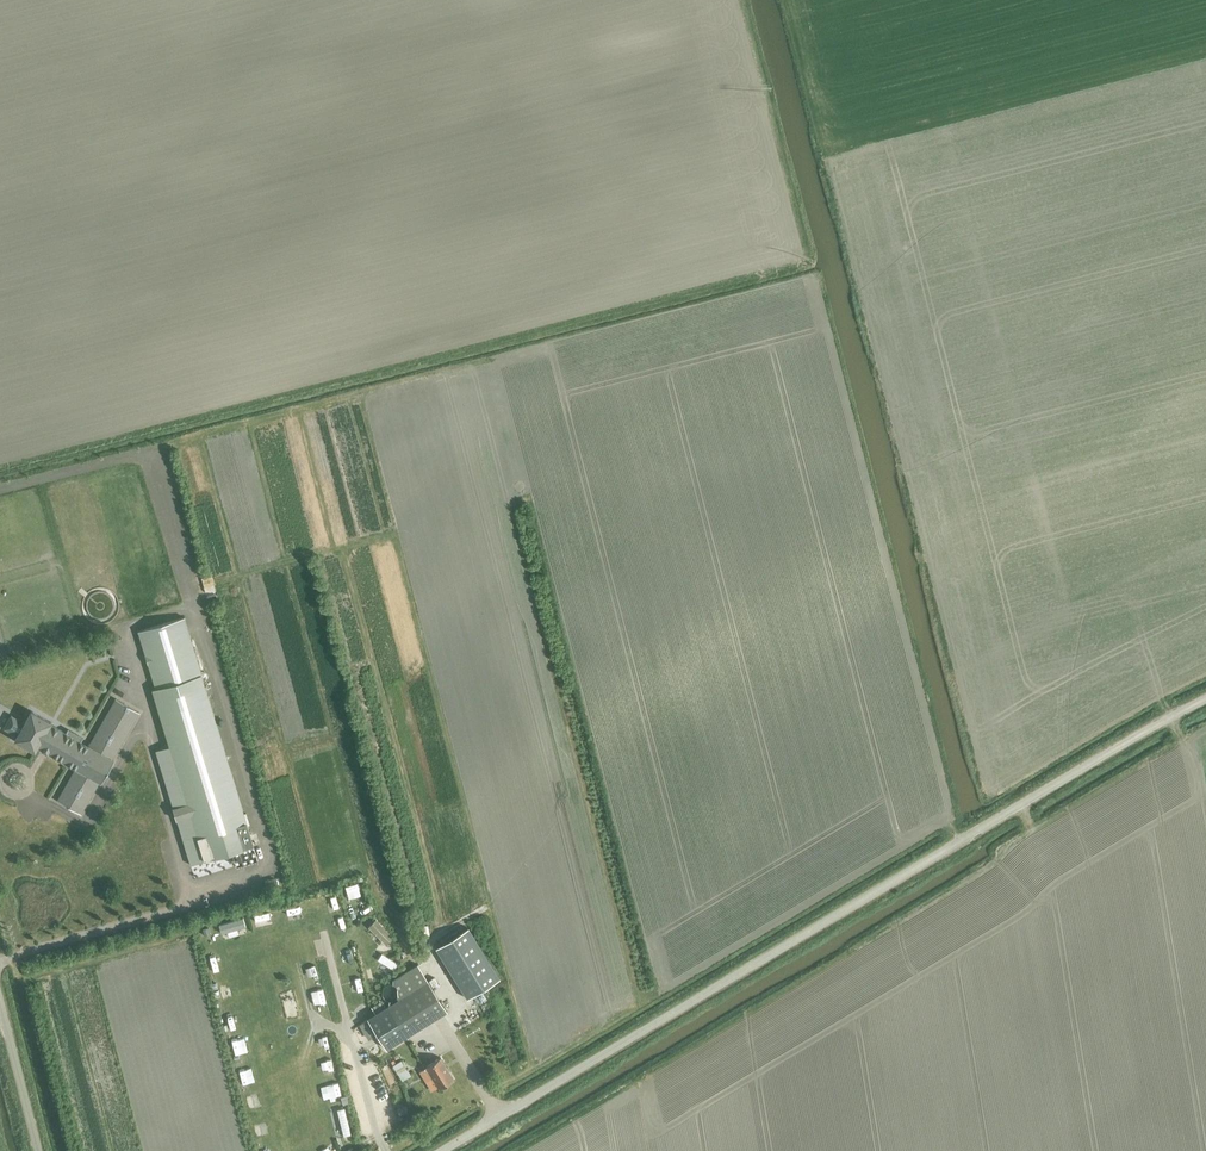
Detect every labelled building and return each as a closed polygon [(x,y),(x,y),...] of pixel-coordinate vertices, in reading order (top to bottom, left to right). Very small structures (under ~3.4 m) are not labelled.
[(184,617),(138,631),(146,655),(145,655),(147,664),(148,664),(156,688),(151,689),(169,746),(155,750),(173,807),(172,808),(176,819),(177,819),(190,865),(254,845),(184,617)] [(11,715),(4,728),(17,736),(14,740),(35,751),(38,747),(42,749),(41,749),(47,752),(48,752),(77,768),(59,800),(82,813),(100,782),(101,782),(114,761),(112,760),(140,713),(117,699),(90,746),(80,741),(82,737),(68,729),(66,732),(50,724),(51,722),(31,710),(24,722),(11,715)] [(468,927),(435,947),(442,958),(467,998),(485,987),(499,978),(468,927)] [(387,1006),(367,1018),(386,1048),(406,1036),(447,1011),(428,980),(387,1006)] [(425,1066),(438,1088),(453,1078),(440,1057),(425,1066)]
